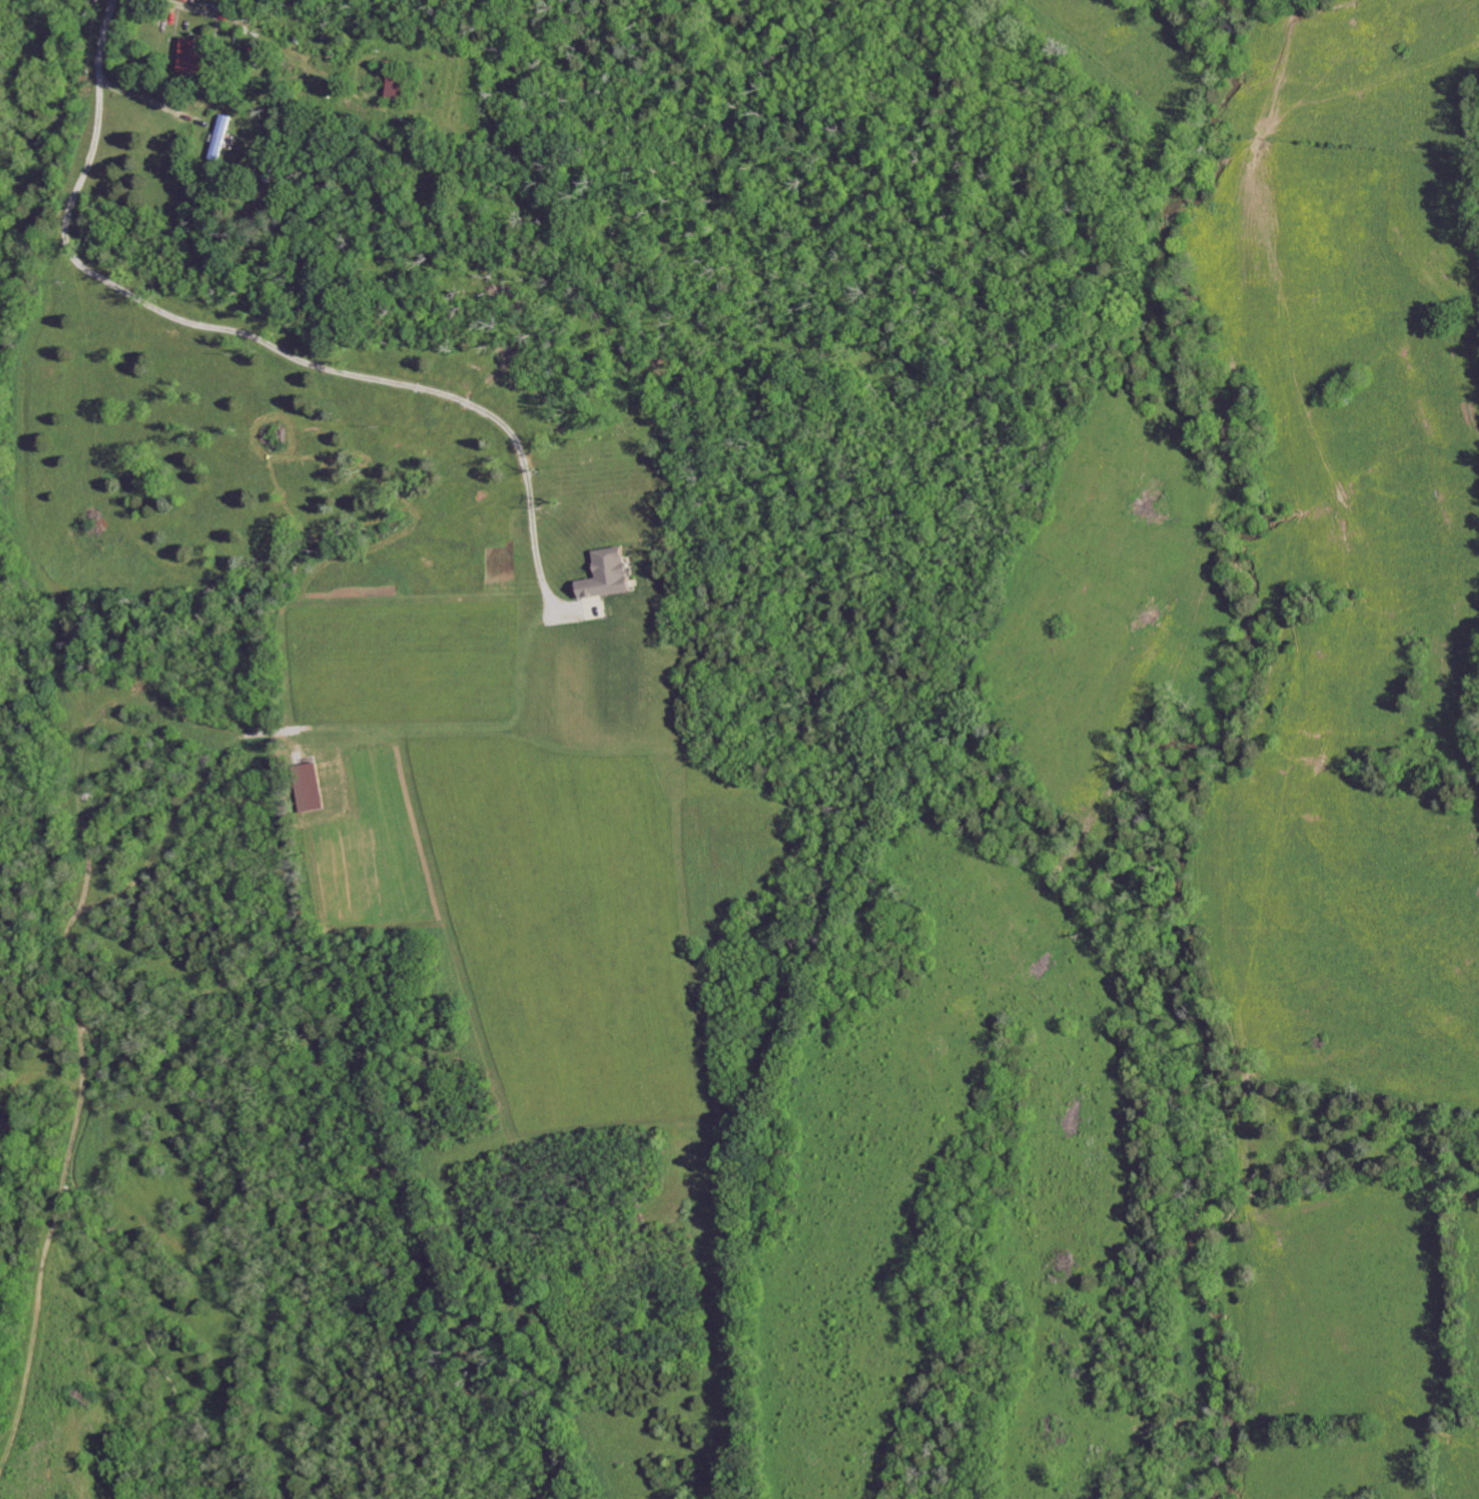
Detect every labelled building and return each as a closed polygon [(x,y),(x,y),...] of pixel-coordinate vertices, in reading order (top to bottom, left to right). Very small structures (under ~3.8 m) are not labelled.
[(199,75),(204,41),(182,38),(177,72),(199,75)] [(212,159),(222,160),(228,115),(218,113),(212,159)] [(597,552),(600,579),(581,582),(583,600),(635,593),(629,547),(597,552)] [(304,766),(313,813),(329,810),(320,764),(304,766)]
